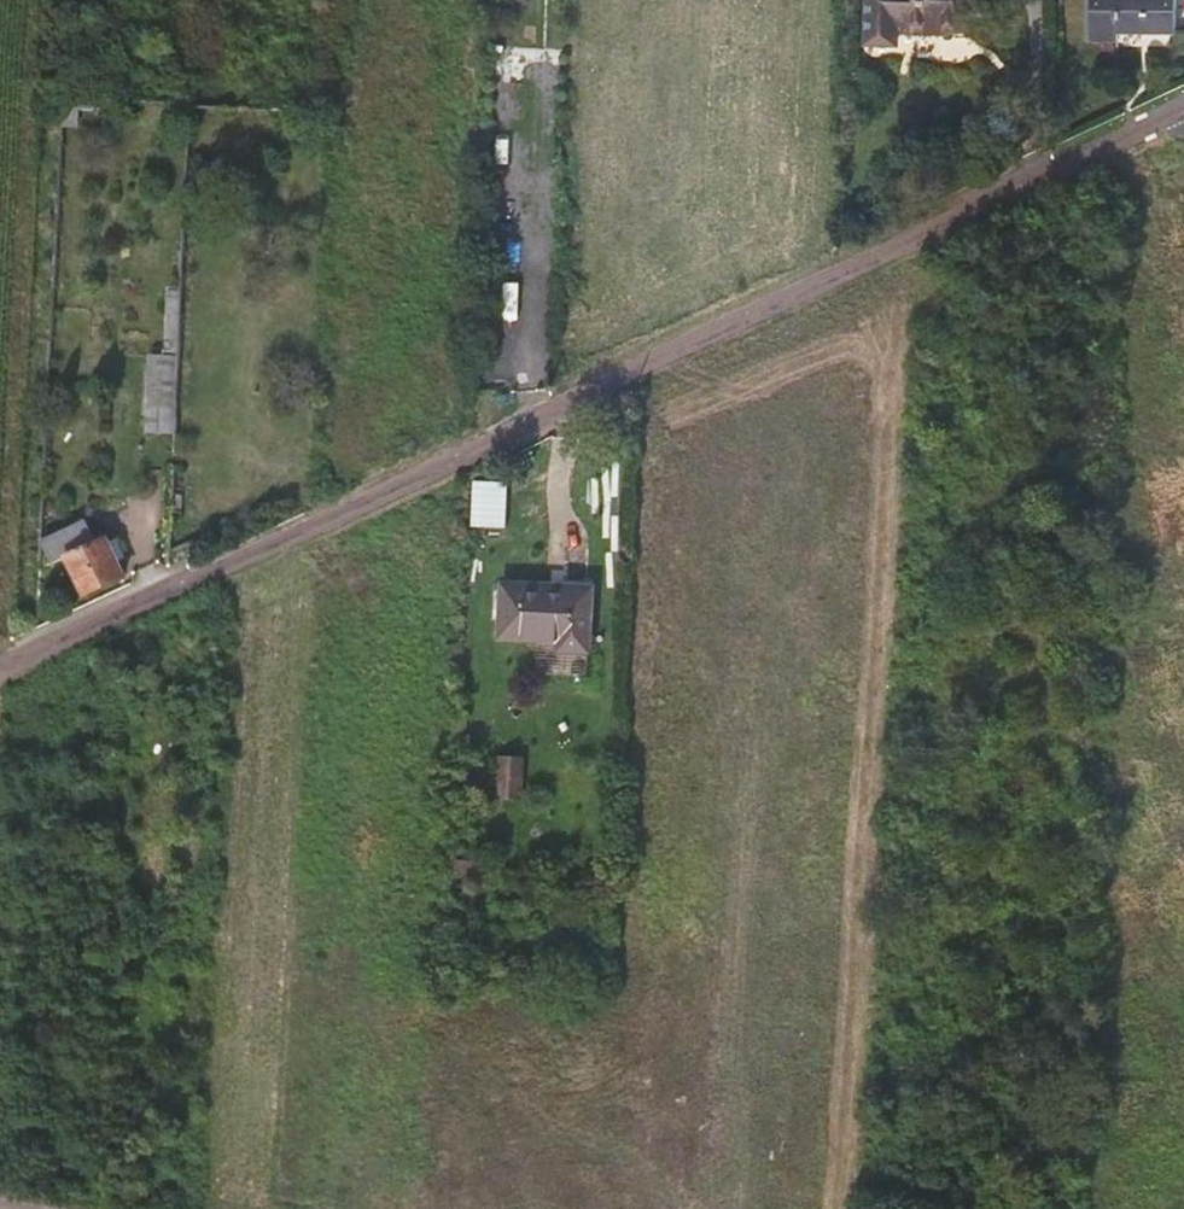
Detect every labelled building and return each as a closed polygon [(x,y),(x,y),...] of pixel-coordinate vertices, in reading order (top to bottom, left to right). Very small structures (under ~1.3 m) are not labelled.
[(966,0),(863,0),(862,44),(894,46),(894,31),(965,34),(966,0)] [(1088,38),(1116,39),(1116,31),(1172,32),(1173,0),(1089,0),(1088,38)] [(96,100),(63,98),(62,128),(80,131),(80,110),(95,111),(96,100)] [(522,153),(498,151),(496,191),(519,193),(522,153)] [(176,383),(180,290),(167,290),(165,355),(149,354),(148,382),(176,383)] [(145,433),(174,435),(176,383),(148,382),(145,433)] [(504,486),(504,483),(474,482),(472,524),(502,525),(504,486)] [(94,543),(84,521),(42,542),(52,561),(63,556),(83,596),(124,576),(118,564),(127,559),(117,539),(108,543),(106,538),(94,543)] [(590,588),(502,583),(500,639),(555,641),(555,650),(587,652),(590,588)] [(520,757),(498,756),(496,795),(518,797),(536,798),(536,778),(519,778),(520,757)]
